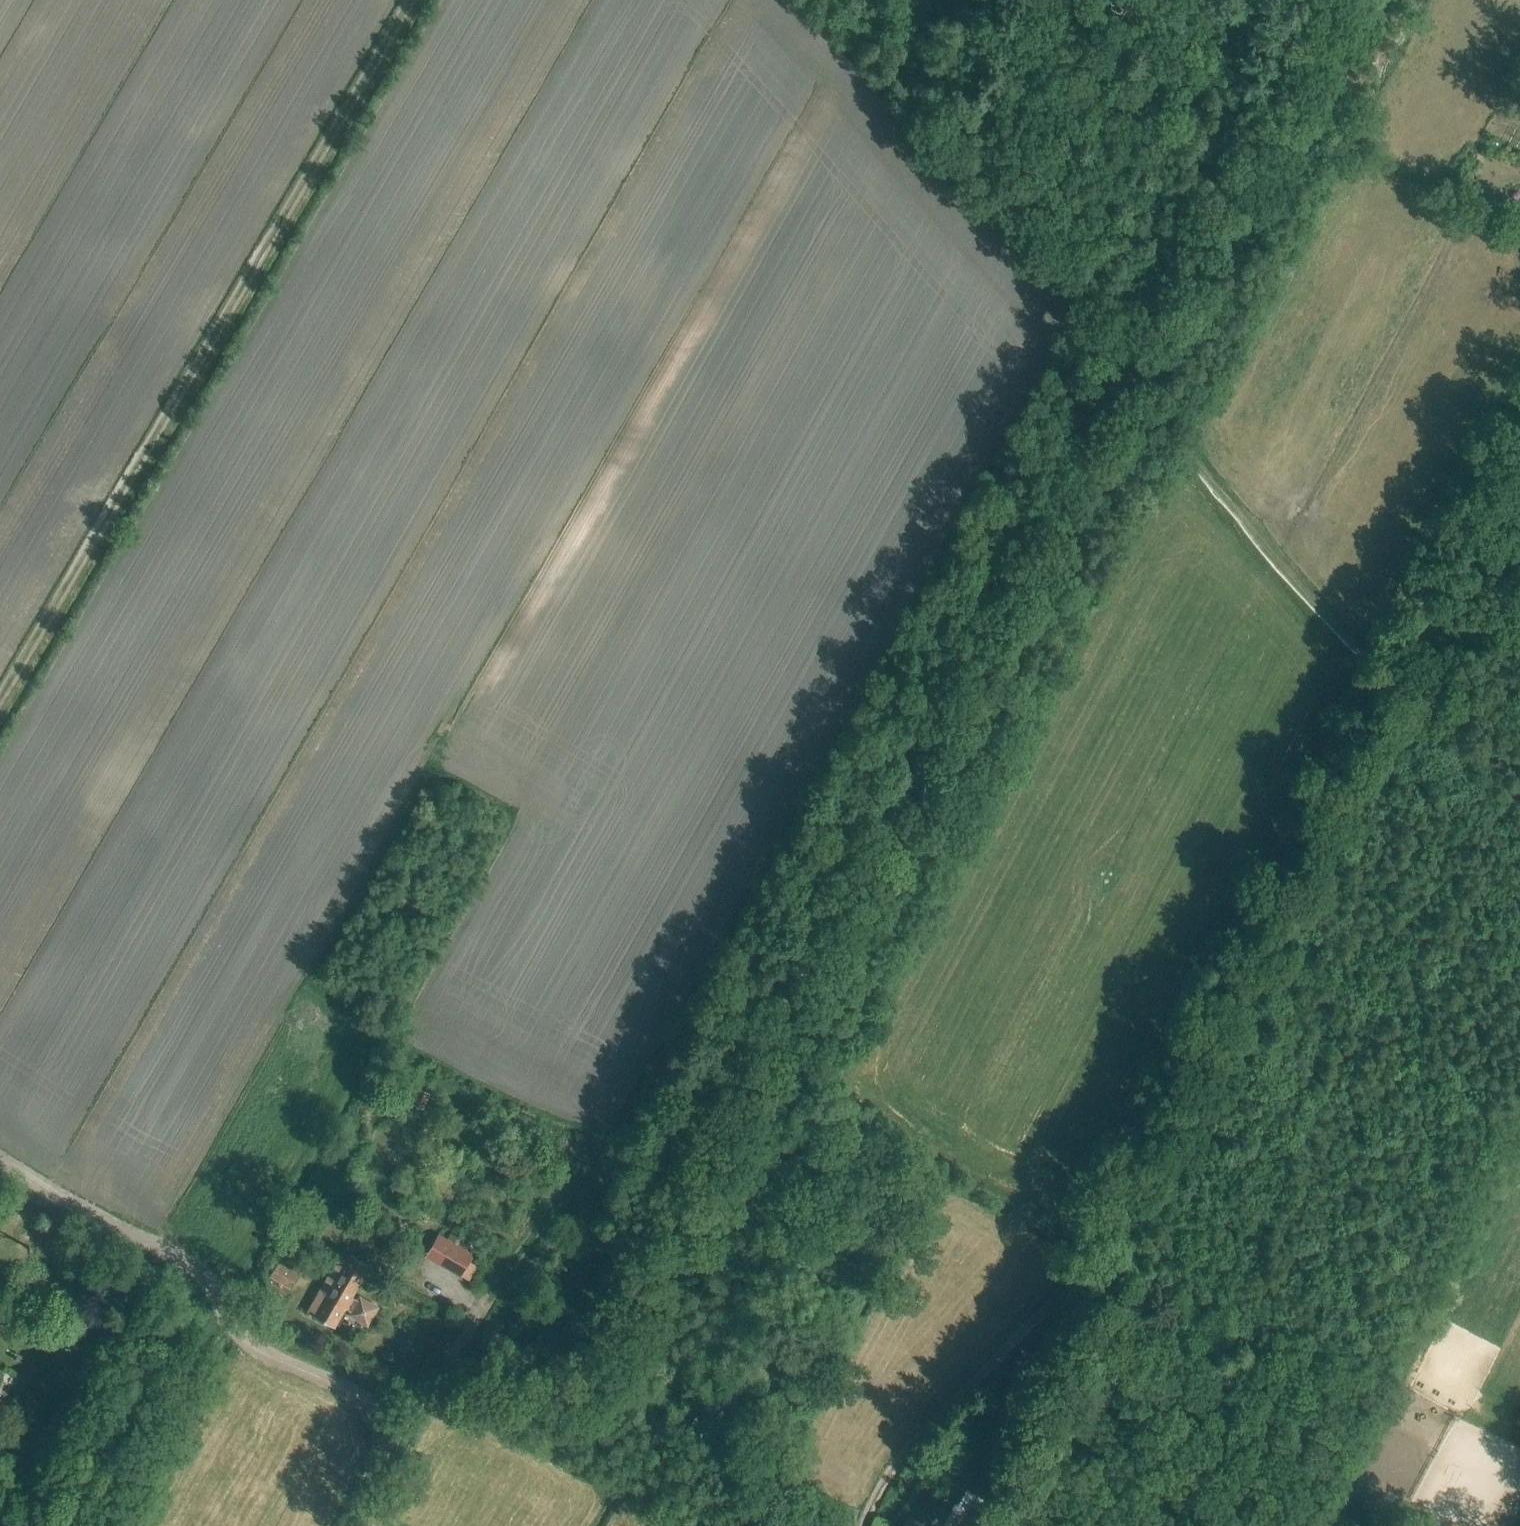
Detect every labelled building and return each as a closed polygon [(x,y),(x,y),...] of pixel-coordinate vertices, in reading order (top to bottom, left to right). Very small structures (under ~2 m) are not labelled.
[(430,1094),(418,1088),(411,1104),(424,1109),(430,1094)] [(471,1245),(451,1233),(447,1241),(439,1236),(425,1259),(460,1280),(462,1277),(469,1282),(478,1267),(470,1263),(474,1256),(467,1252),(471,1245)] [(370,1267),(351,1255),(347,1261),(342,1258),(311,1310),(317,1313),(315,1317),(334,1328),(345,1309),(351,1312),(348,1317),(369,1329),(381,1308),(360,1296),(357,1301),(351,1298),(370,1267)] [(270,1277),(291,1290),(300,1276),(278,1263),(270,1277)] [(22,1319),(9,1312),(2,1326),(15,1332),(22,1319)]
